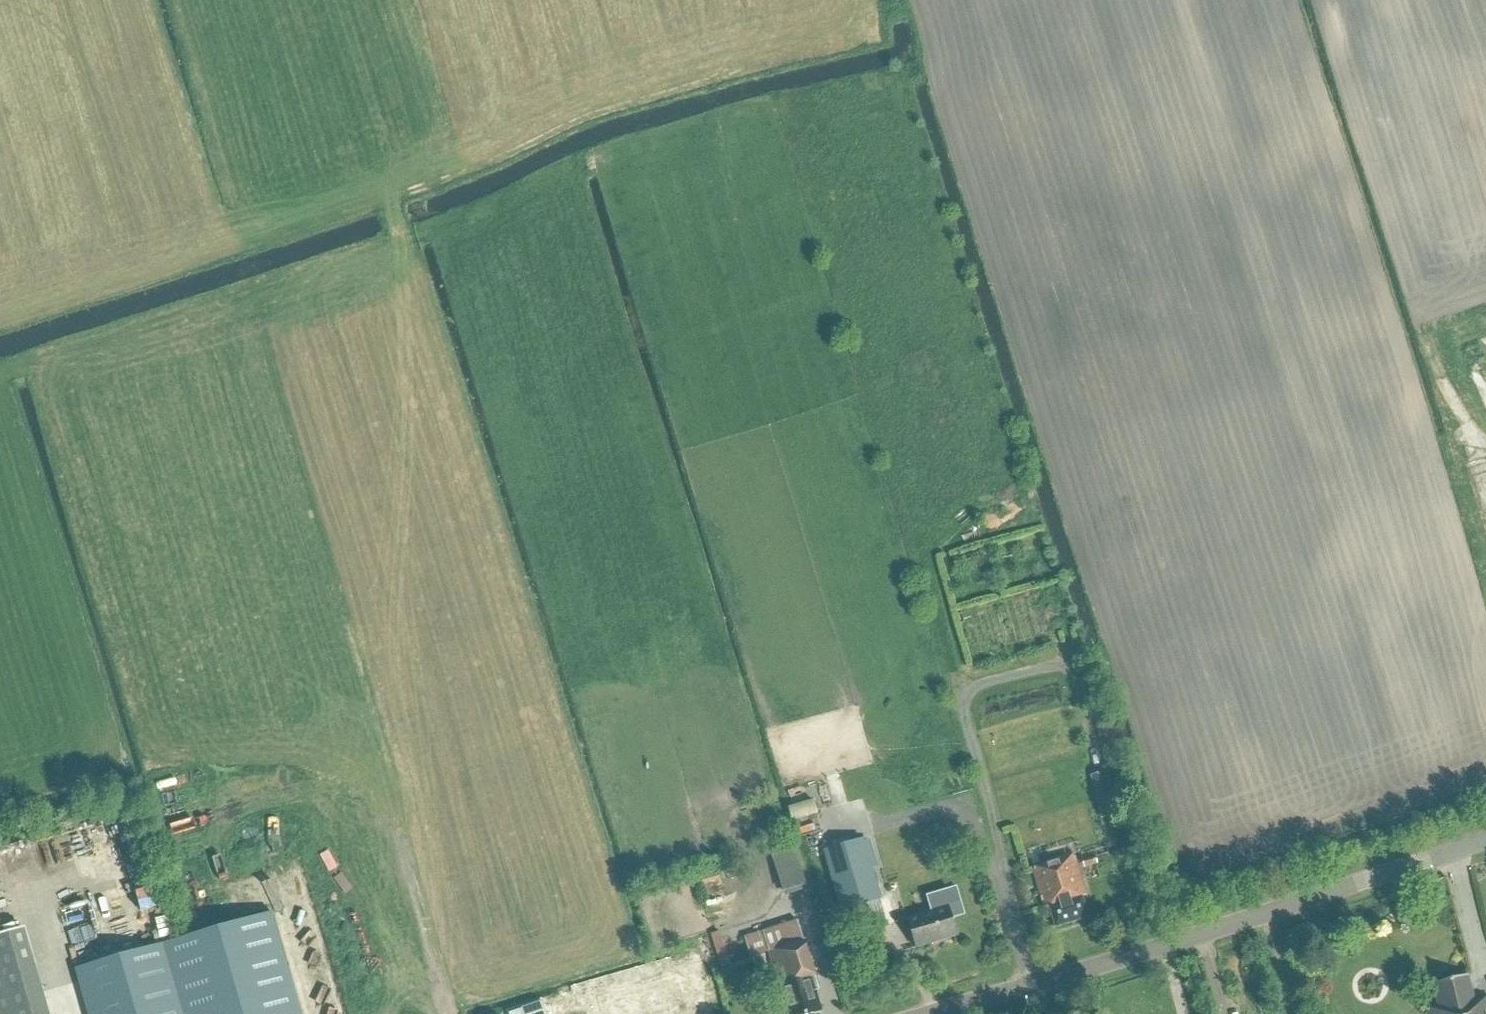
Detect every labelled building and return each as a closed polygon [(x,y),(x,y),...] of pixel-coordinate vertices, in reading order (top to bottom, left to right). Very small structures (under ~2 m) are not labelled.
[(1117,816),(1106,772),(1089,776),(1100,820),(1117,816)] [(196,805),(173,810),(176,821),(198,816),(196,805)] [(863,840),(825,852),(842,909),(880,898),(871,869),(863,842),(863,840)] [(808,880),(803,841),(781,843),(786,883),(808,880)] [(1081,859),(1083,868),(1096,865),(1096,866),(1110,863),(1112,868),(1135,862),(1134,857),(1121,860),(1119,853),(1109,856),(1108,853),(1095,856),(1081,859)] [(1055,928),(1089,917),(1082,897),(1087,895),(1078,868),(1073,854),(1045,862),(1046,865),(1033,870),(1045,908),(1049,907),(1055,928)] [(734,929),(746,927),(738,886),(712,891),(716,913),(731,911),(734,929)] [(79,896),(88,932),(107,927),(99,891),(79,896)] [(0,897),(0,910),(17,906),(15,894),(0,897)] [(907,919),(916,948),(956,936),(948,907),(907,919)] [(266,915),(76,969),(89,1013),(295,1013),(266,915)] [(763,933),(745,938),(750,958),(769,952),(779,986),(781,985),(790,1013),(811,1013),(820,1011),(814,990),(818,989),(803,939),(798,922),(763,933)] [(40,978),(25,928),(0,935),(0,1013),(50,1013),(40,978)] [(731,965),(724,945),(715,948),(721,968),(731,965)] [(1429,1009),(1428,1009),(1429,1013),(1485,1013),(1485,998),(1473,1001),(1466,976),(1432,985),(1438,1007),(1429,1009)] [(656,979),(599,996),(604,1013),(666,1013),(656,979)] [(508,1013),(509,1013),(547,1013),(543,1002),(508,1013)]
